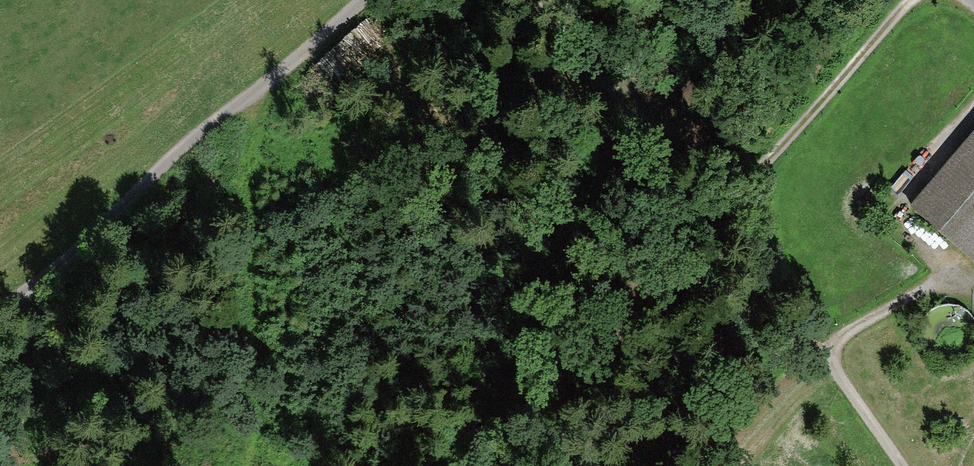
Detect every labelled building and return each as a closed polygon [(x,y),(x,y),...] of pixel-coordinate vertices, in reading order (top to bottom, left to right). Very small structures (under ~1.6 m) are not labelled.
[(912,210),(973,263),(973,138),(912,210)]
